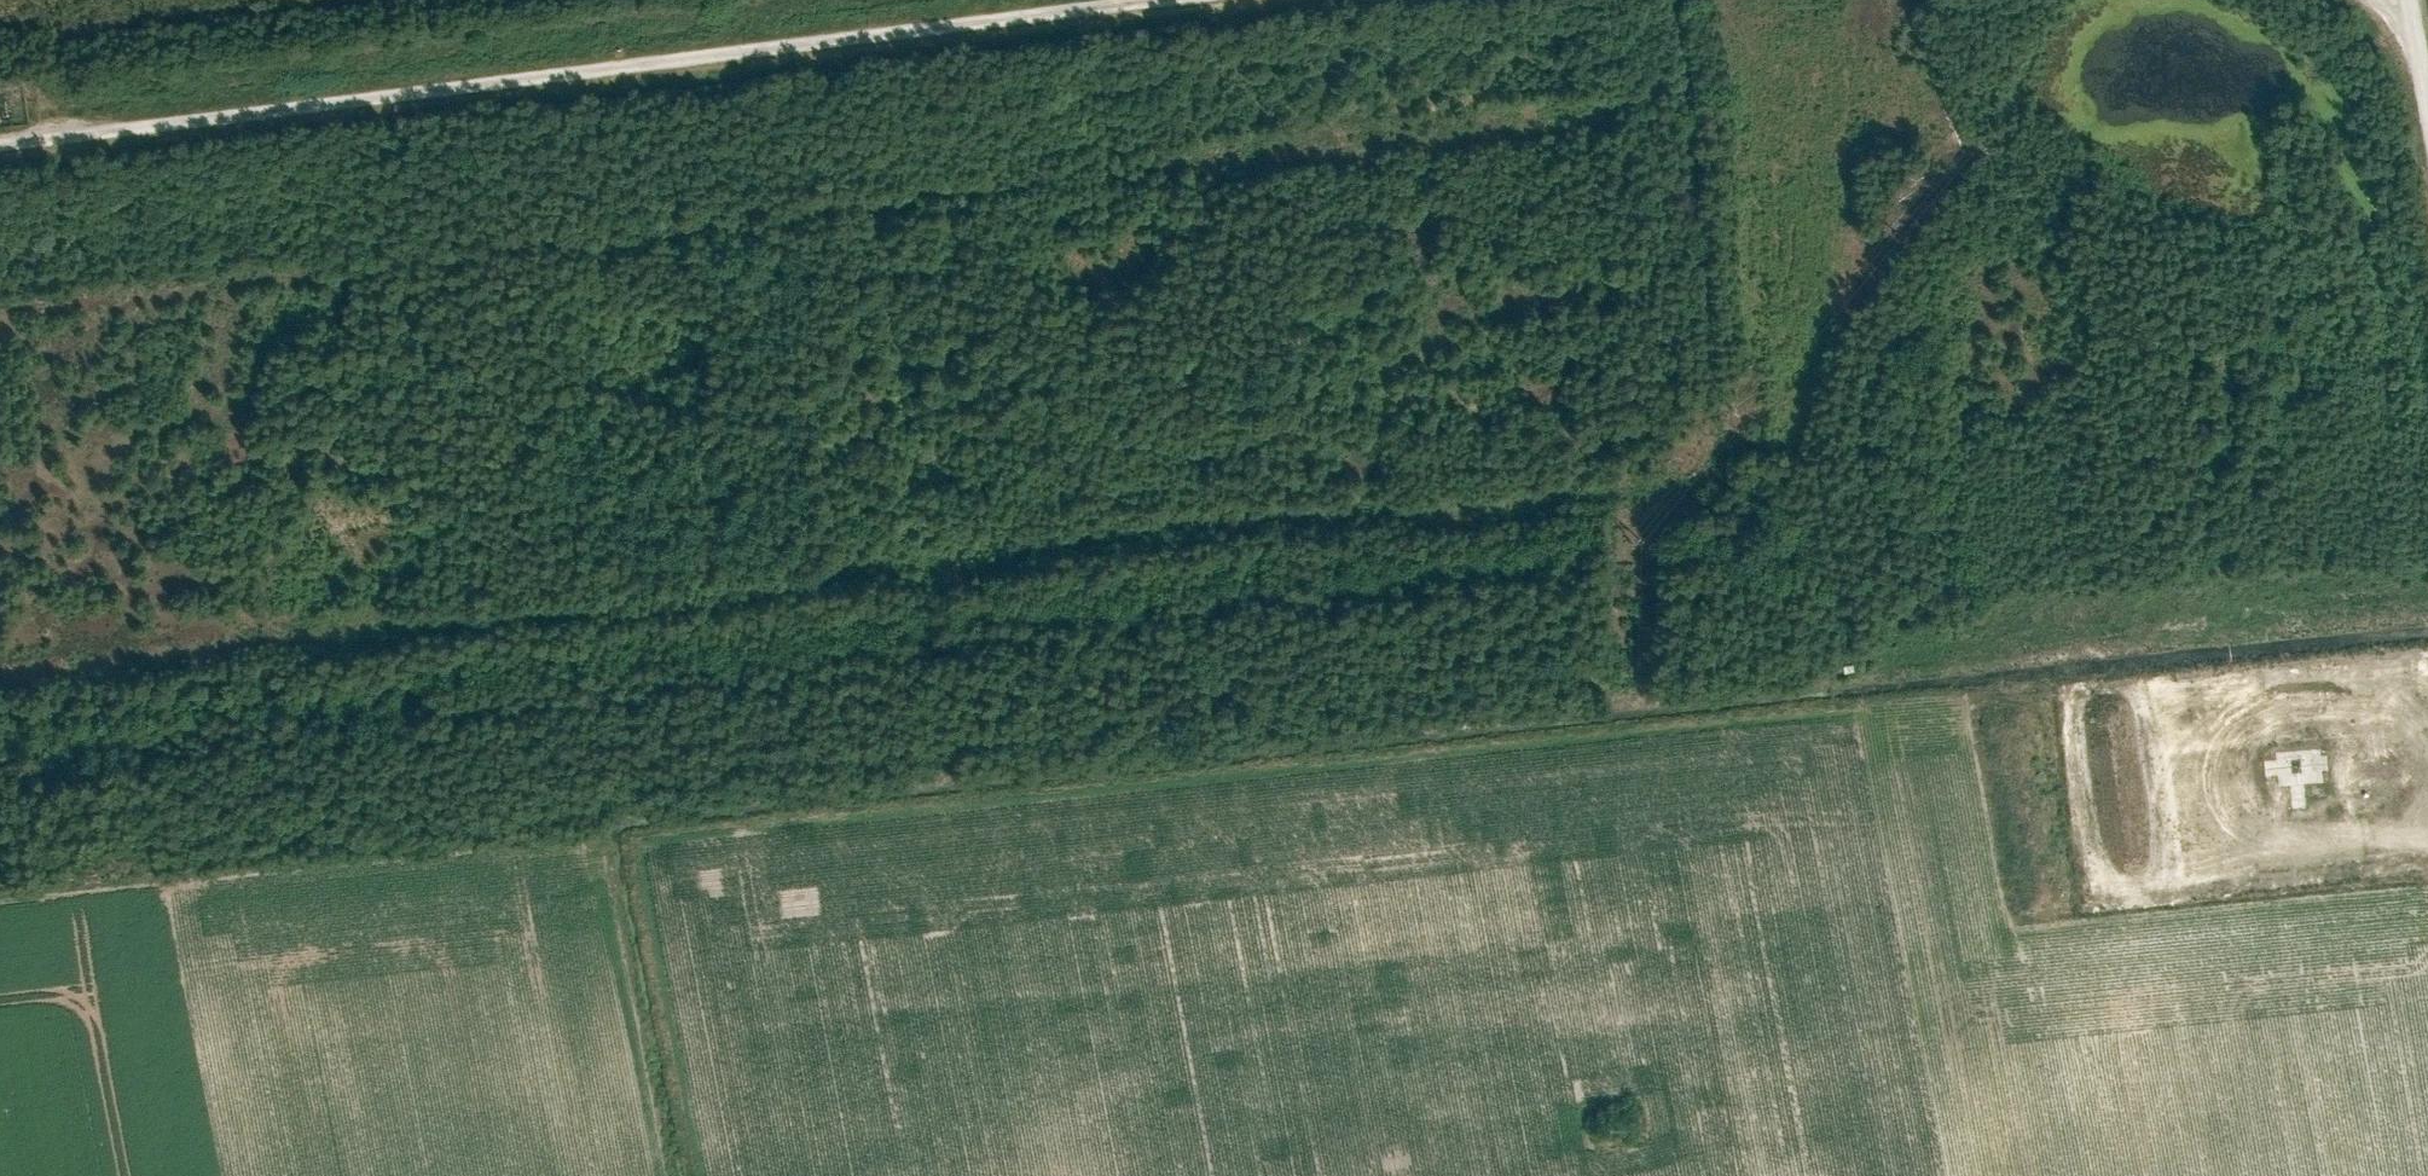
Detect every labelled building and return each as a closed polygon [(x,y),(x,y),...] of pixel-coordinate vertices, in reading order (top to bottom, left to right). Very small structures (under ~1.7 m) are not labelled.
[(2427,666),(2427,652),(2409,652),(2409,665),(2427,666)] [(2394,751),(2392,719),(2337,722),(2339,755),(2394,751)]
